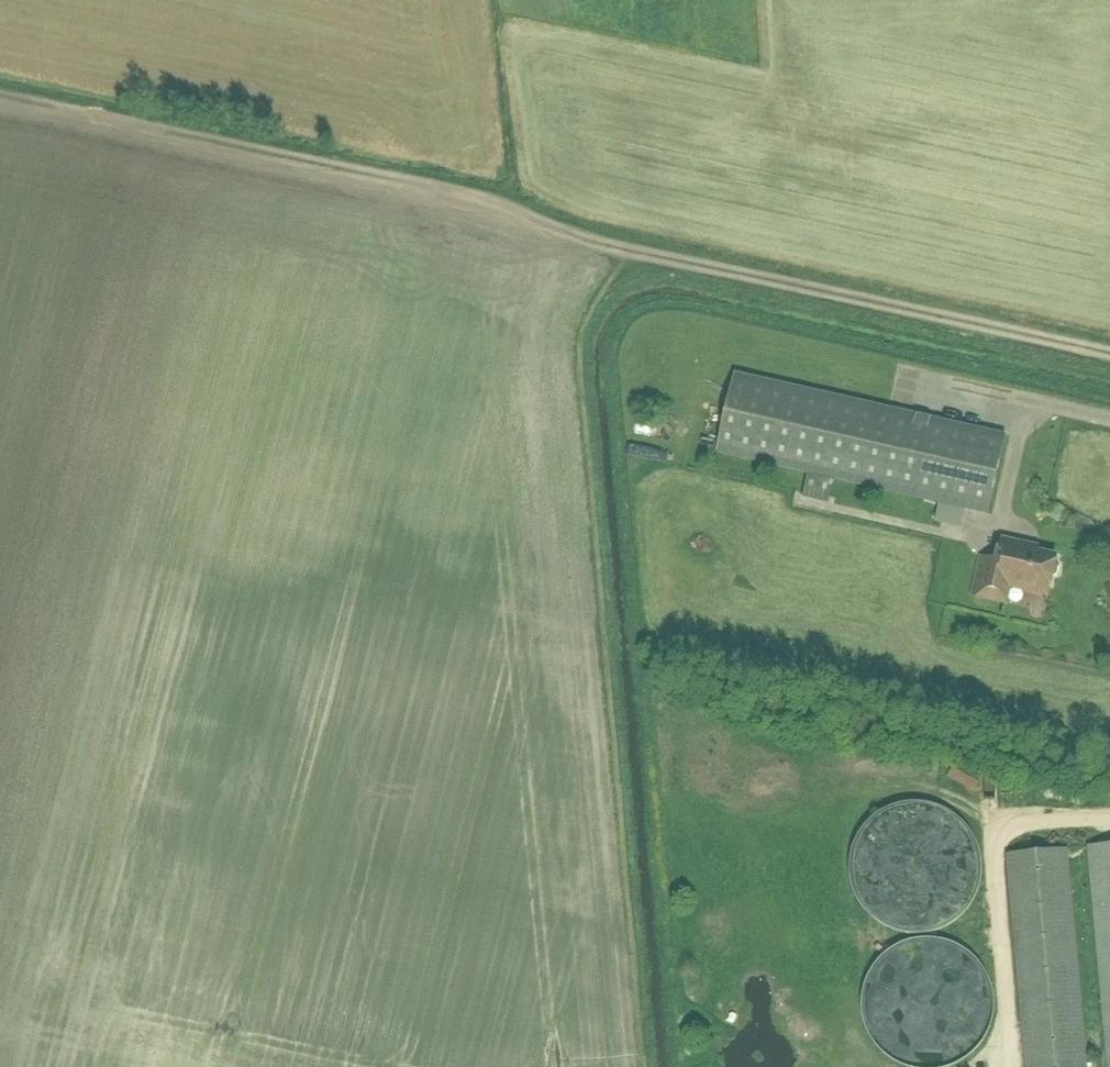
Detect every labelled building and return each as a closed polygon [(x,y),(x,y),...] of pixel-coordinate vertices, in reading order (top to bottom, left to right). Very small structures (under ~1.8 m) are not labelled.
[(986,515),(1004,436),(734,374),(715,453),(986,515)] [(1056,576),(1058,567),(1054,566),(1055,559),(1035,554),(1036,549),(1001,541),(996,562),(981,558),(972,596),(1004,604),(1008,587),(1047,595),(1050,579),(1056,576)] [(872,919),(877,923),(882,926),(887,929),(892,931),(898,933),(904,934),(910,935),(916,935),(922,934),(928,934),(933,932),(939,930),(944,928),(950,925),(954,922),(959,918),(963,914),(967,909),(970,904),(973,899),(976,894),(978,888),(979,882),(980,877),(981,871),(981,865),(980,859),(979,853),(977,847),(975,842),(972,837),(969,832),(966,827),(962,822),(957,818),(953,815),(948,812),(942,809),(937,807),(931,805),(925,804),(919,803),(913,803),(908,803),(902,804),(896,806),(890,808),(885,810),(880,813),(875,816),(870,820),(866,824),(862,829),(859,833),(856,839),(853,844),(851,850),(850,855),(849,861),(849,867),(849,873),(849,879),(850,885),(852,890),(854,896),(857,901),(860,906),(864,911),(868,915),(872,919)] [(1107,1066),(1109,1066),(1109,846),(1087,848),(1107,1066)] [(1026,1066),(1083,1066),(1064,851),(1007,856),(1026,1066)] [(889,951),(884,955),(879,960),(874,965),(870,971),(867,977),(864,983),(862,990),(861,997),(861,1004),(861,1010),(862,1017),(863,1024),(866,1031),(869,1037),(872,1043),(876,1048),(881,1053),(886,1058),(892,1061),(898,1065),(904,1066),(949,1066),(952,1066),(958,1063),(964,1060),(970,1055),(975,1051),(979,1045),(983,1040),(986,1034),(989,1027),(991,1020),(992,1014),(993,1007),(993,1000),(992,993),(990,986),(988,980),(985,974),(981,968),(977,962),(972,957),(967,953),(961,949),(955,946),(949,943),(942,941),(935,940),(928,939),(921,940),(915,940),(908,942),(901,944),(895,947),(889,951)]
